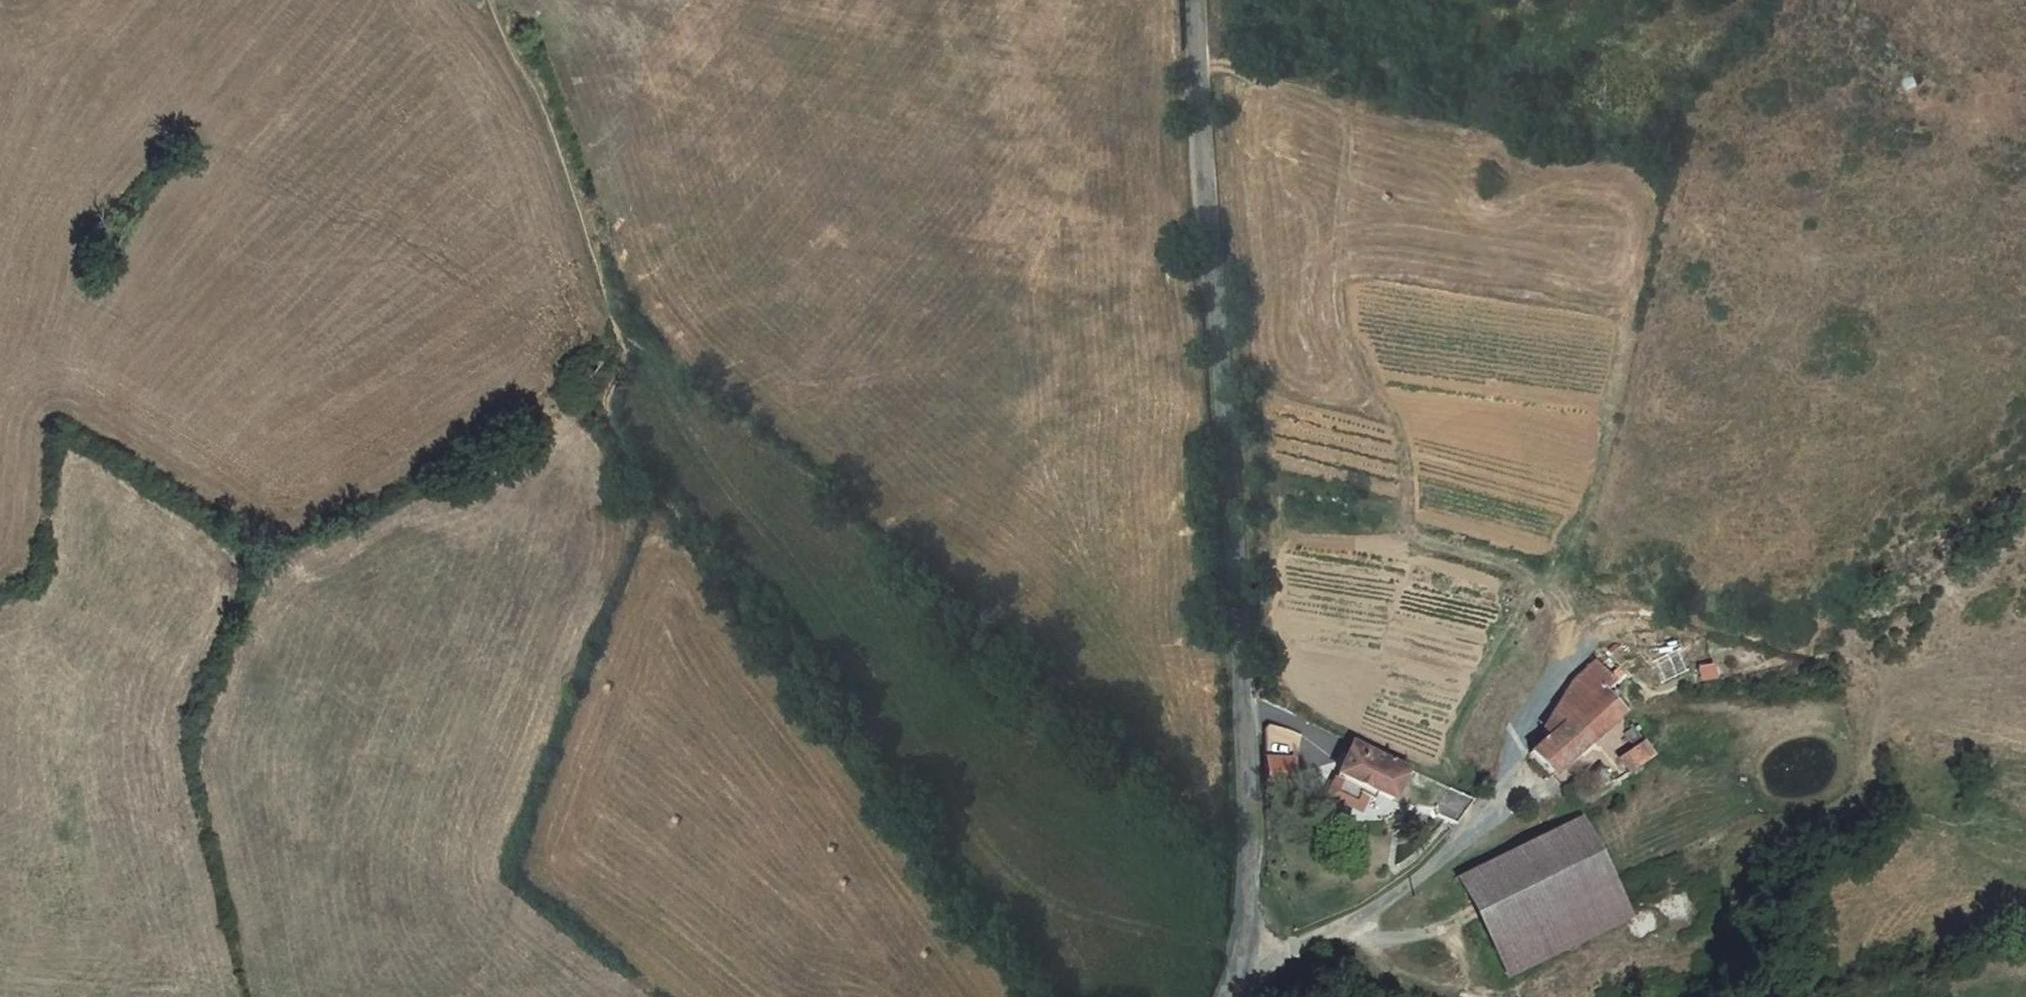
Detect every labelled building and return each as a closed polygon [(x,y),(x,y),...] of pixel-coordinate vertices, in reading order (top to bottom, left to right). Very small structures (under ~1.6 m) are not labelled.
[(1587,656),(1598,662),(1613,656),(1602,628),(1594,642),(1587,656)] [(1612,670),(1598,662),(1587,656),(1545,715),(1551,722),(1541,733),(1529,748),(1552,772),(1627,711),(1607,683),(1612,670)] [(1402,759),(1349,732),(1325,780),(1328,789),(1347,799),(1355,796),(1364,780),(1386,792),(1402,759)] [(1626,772),(1658,752),(1645,736),(1616,757),(1626,772)] [(1268,754),(1269,772),(1289,771),(1289,753),(1268,754)] [(1471,793),(1445,780),(1431,804),(1432,811),(1448,820),(1471,793)] [(1604,843),(1587,815),(1464,867),(1512,968),(1632,912),(1604,843)]
